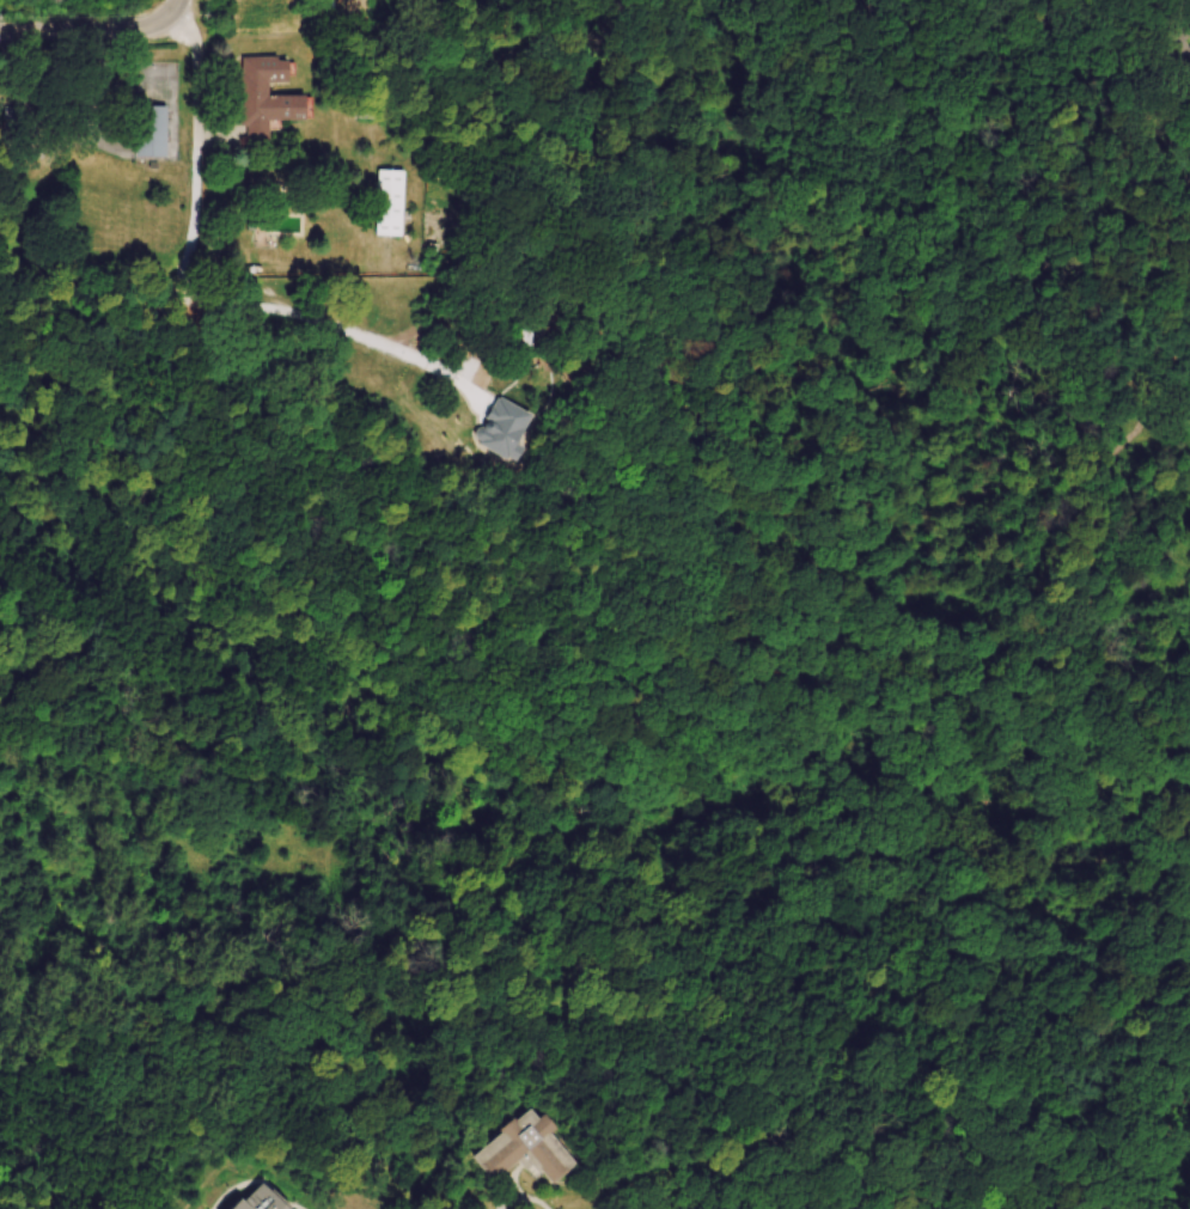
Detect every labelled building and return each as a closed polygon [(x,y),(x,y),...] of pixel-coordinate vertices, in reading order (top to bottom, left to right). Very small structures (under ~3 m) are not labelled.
[(305,97),(269,97),(269,84),(289,84),(289,59),(241,59),(241,127),(247,127),(247,145),(269,145),(269,121),(305,121),(305,97)] [(133,159),(166,159),(166,108),(133,108),(133,159)] [(403,171),(377,171),(377,237),(403,237),(403,171)] [(527,1158),(546,1187),(577,1166),(555,1132),(558,1130),(548,1113),(540,1118),(534,1110),(473,1150),(493,1181),(527,1158)] [(263,1183),(235,1208),(287,1208),(263,1183)]
